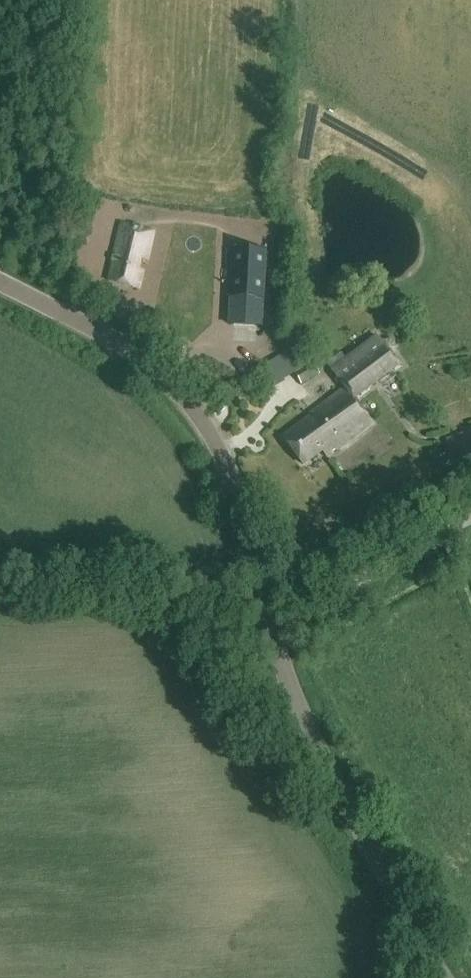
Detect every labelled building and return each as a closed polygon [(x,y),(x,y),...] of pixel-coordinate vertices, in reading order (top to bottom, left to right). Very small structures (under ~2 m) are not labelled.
[(141,259),(147,261),(154,232),(122,225),(113,262),(114,263),(109,280),(139,287),(143,272),(138,270),(141,259)] [(234,322),(266,323),(269,248),(237,246),(234,322)] [(323,450),(327,456),(372,423),(355,400),(397,369),(377,342),(333,371),(346,390),(311,415),(313,416),(284,437),(303,464),(323,450)] [(296,375),(302,385),(320,375),(314,364),(296,375)] [(445,440),(458,478),(460,478),(462,485),(470,481),(470,431),(445,440)]
